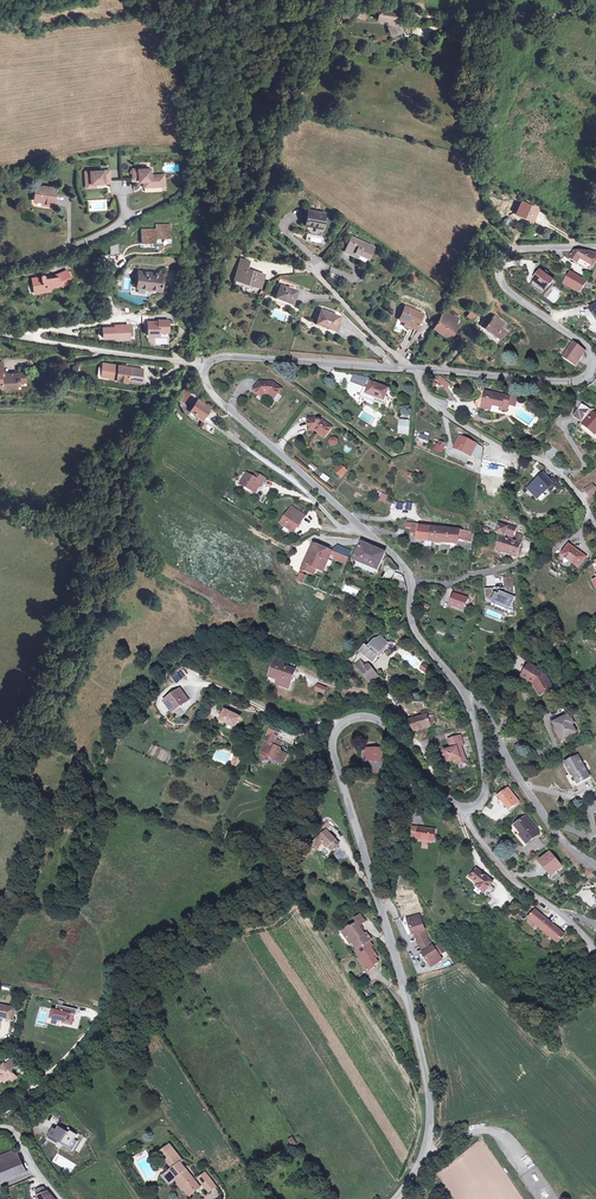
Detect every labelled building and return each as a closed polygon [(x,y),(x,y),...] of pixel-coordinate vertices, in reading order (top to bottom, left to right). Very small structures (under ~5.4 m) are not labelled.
[(399,11),(379,8),(378,17),(391,19),(391,22),(391,26),(394,34),(400,32),(400,33),(402,32),(399,23),(399,21),(397,21),(398,15),(399,11)] [(345,9),(341,18),(350,21),(353,12),(345,9)] [(366,13),(359,11),(357,17),(364,19),(366,13)] [(150,169),(139,170),(139,169),(131,170),(132,179),(139,179),(139,182),(144,182),(144,187),(162,186),(161,175),(151,176),(150,169)] [(110,181),(109,171),(91,172),(91,175),(85,176),(86,186),(92,185),(92,184),(95,184),(105,183),(105,181),(110,181)] [(54,206),(56,188),(36,186),(34,199),(43,200),(43,204),(54,206)] [(522,201),(516,213),(532,220),(538,209),(522,201)] [(324,213),(308,210),(306,225),(322,228),(323,224),(324,217),(324,213)] [(368,258),(373,247),(355,239),(354,243),(350,241),(345,252),(354,256),(356,253),(359,254),(368,258)] [(574,252),(570,259),(577,264),(580,259),(591,265),(595,258),(595,256),(595,252),(589,252),(588,254),(585,252),(574,252)] [(264,274),(256,272),(247,269),(249,261),(241,258),(234,279),(253,285),(253,283),(261,285),(264,274)] [(588,270),(591,265),(580,259),(577,264),(588,270)] [(41,276),(41,277),(32,278),(33,286),(35,285),(36,293),(47,291),(47,287),(50,287),(61,285),(62,286),(72,282),(67,270),(57,275),(58,277),(49,278),(48,276),(45,276),(44,275),(43,275),(42,275),(41,276)] [(554,281),(547,276),(548,274),(549,273),(546,271),(544,271),(543,273),(541,271),(533,282),(546,291),(554,281)] [(160,290),(162,274),(139,272),(137,288),(160,290)] [(580,294),(586,285),(587,282),(573,273),(566,285),(580,294)] [(296,291),(298,286),(280,279),(278,284),(280,285),(276,297),(292,303),(297,291),(296,291)] [(587,282),(586,285),(594,290),(595,287),(595,286),(588,281),(587,282)] [(546,291),(533,282),(531,285),(543,295),(546,291)] [(416,329),(419,324),(423,314),(405,306),(399,318),(406,321),(404,326),(410,329),(411,327),(416,329)] [(442,315),(434,328),(447,338),(456,324),(455,324),(459,318),(447,309),(444,310),(442,314),(442,315)] [(340,316),(321,310),(320,311),(316,323),(328,327),(328,325),(335,328),(340,316)] [(482,319),(471,311),(467,316),(478,324),(482,319)] [(500,339),(509,327),(494,316),(490,321),(486,319),(481,325),(500,339)] [(159,323),(148,323),(149,338),(160,337),(160,333),(170,333),(169,320),(159,321),(159,323)] [(115,328),(103,329),(104,340),(116,339),(116,341),(131,340),(130,325),(115,326),(115,328)] [(583,350),(573,342),(563,358),(573,365),(583,350)] [(24,373),(3,374),(3,362),(0,362),(0,387),(1,386),(1,389),(17,388),(17,385),(19,385),(19,382),(25,382),(24,373)] [(128,382),(128,381),(141,383),(143,369),(126,367),(126,368),(122,367),(122,366),(104,363),(102,376),(109,378),(116,379),(116,380),(128,382)] [(258,384),(253,391),(258,394),(259,392),(263,395),(265,392),(267,393),(273,398),(277,393),(278,394),(281,389),(272,382),(269,382),(267,385),(265,384),(258,384)] [(386,396),(389,388),(371,382),(368,388),(366,394),(376,397),(384,401),(386,396)] [(195,392),(196,390),(189,384),(185,389),(188,391),(197,399),(199,396),(195,392)] [(374,401),(376,397),(366,394),(368,388),(366,387),(362,397),(374,401)] [(189,412),(182,399),(188,391),(185,389),(179,397),(178,397),(180,406),(181,406),(181,407),(185,414),(189,412)] [(487,398),(484,397),(485,395),(474,402),(478,409),(481,408),(490,410),(491,405),(501,407),(501,409),(507,410),(508,404),(515,406),(517,394),(510,393),(509,397),(488,393),(487,398)] [(376,397),(374,401),(384,405),(388,397),(386,396),(384,401),(376,397)] [(207,413),(210,408),(198,400),(190,411),(200,418),(205,412),(207,413)] [(175,409),(170,403),(165,407),(171,413),(175,409)] [(582,404),(573,417),(582,422),(583,423),(595,434),(595,416),(592,412),(591,414),(588,411),(590,409),(582,404)] [(317,418),(308,419),(309,431),(316,430),(316,429),(318,430),(317,431),(325,437),(332,427),(322,420),(321,422),(321,421),(321,420),(320,419),(319,419),(317,419),(317,418)] [(409,421),(400,421),(399,434),(408,434),(409,421)] [(480,474),(483,447),(477,444),(460,436),(454,447),(455,447),(471,455),(477,458),(475,472),(480,474)] [(329,438),(330,447),(338,446),(338,437),(329,438)] [(553,458),(558,450),(550,445),(545,453),(553,458)] [(469,458),(471,455),(455,447),(453,451),(469,458)] [(340,464),(335,469),(337,471),(336,471),(341,476),(346,470),(340,464)] [(261,487),(265,478),(255,472),(252,477),(247,473),(240,484),(252,491),(256,484),(259,486),(261,487)] [(320,479),(328,483),(331,478),(323,474),(320,479)] [(543,474),(528,488),(537,498),(551,485),(553,488),(558,483),(553,477),(550,480),(543,474)] [(592,483),(584,489),(590,496),(595,492),(595,488),(592,483)] [(380,499),(388,503),(391,497),(382,494),(380,499)] [(294,533),(305,516),(292,507),(280,524),(294,533)] [(459,540),(470,542),(473,543),(475,534),(472,533),(470,533),(472,525),(466,524),(464,532),(460,531),(460,530),(419,526),(420,524),(407,522),(406,528),(412,529),(411,533),(418,534),(417,540),(434,542),(441,542),(458,544),(459,540)] [(502,542),(499,551),(517,556),(523,536),(516,533),(513,541),(512,541),(516,528),(509,525),(508,528),(506,527),(499,525),(496,533),(504,536),(505,533),(510,535),(509,539),(502,537),(500,542),(502,542)] [(378,571),(386,553),(362,543),(354,561),(378,571)] [(579,568),(586,557),(569,545),(566,550),(567,551),(563,557),(579,568)] [(331,554),(330,553),(313,546),(303,570),(315,575),(317,570),(323,572),(331,554)] [(348,558),(351,551),(338,546),(335,553),(337,553),(348,558)] [(348,558),(337,553),(335,559),(346,563),(348,558)] [(406,588),(405,581),(402,576),(398,574),(396,573),(392,582),(397,584),(396,588),(407,592),(406,588)] [(492,589),(485,589),(485,598),(511,609),(514,601),(513,577),(503,578),(504,588),(506,589),(505,593),(497,591),(495,593),(493,592),(492,589)] [(454,595),(468,599),(470,591),(465,590),(465,592),(456,589),(454,595)] [(449,605),(464,610),(468,599),(454,595),(454,594),(449,605)] [(377,656),(388,642),(380,637),(375,640),(368,648),(365,646),(360,652),(374,662),(378,657),(377,656)] [(285,659),(276,656),(270,676),(268,682),(289,689),(292,681),(290,680),(294,670),(286,667),(286,668),(282,667),(285,659)] [(378,677),(369,666),(366,665),(365,666),(362,663),(357,667),(370,683),(378,677)] [(424,664),(421,669),(427,673),(430,668),(424,664)] [(552,688),(544,673),(530,665),(523,676),(534,683),(537,682),(538,684),(537,685),(542,694),(552,688)] [(172,676),(176,683),(183,679),(178,672),(172,676)] [(317,683),(314,690),(324,694),(327,687),(317,683)] [(189,701),(180,690),(164,702),(171,711),(178,705),(180,707),(189,701)] [(407,698),(402,690),(391,697),(397,705),(407,698)] [(172,713),(180,707),(178,705),(171,711),(172,713)] [(241,717),(225,710),(220,721),(226,723),(236,728),(241,717)] [(431,725),(429,717),(428,714),(424,715),(415,718),(419,729),(431,725)] [(562,740),(576,732),(572,724),(570,721),(572,720),(569,714),(556,721),(559,726),(556,728),(562,740)] [(419,729),(415,718),(407,721),(411,732),(419,729)] [(272,725),(269,733),(276,736),(278,737),(281,729),(272,725)] [(261,751),(263,761),(269,760),(270,758),(274,759),(283,758),(285,754),(280,751),(280,749),(278,748),(274,746),(276,740),(275,740),(276,736),(269,733),(261,751)] [(466,761),(461,746),(463,745),(460,736),(452,739),(455,748),(452,749),(445,751),(448,762),(456,760),(458,759),(459,763),(466,761)] [(368,749),(368,760),(381,760),(382,750),(368,749)] [(238,767),(240,759),(234,757),(232,765),(238,767)] [(589,777),(578,757),(565,764),(571,774),(573,773),(574,775),(578,783),(589,777)] [(513,788),(510,790),(519,802),(521,804),(524,802),(513,788)] [(519,802),(510,790),(509,789),(499,797),(509,810),(519,802)] [(405,821),(412,820),(411,810),(404,811),(405,821)] [(540,834),(526,817),(516,825),(522,833),(519,835),(527,844),(540,834)] [(322,826),(323,827),(327,831),(329,833),(333,828),(327,821),(322,826)] [(417,839),(434,841),(435,830),(413,827),(412,836),(417,837),(417,839)] [(329,833),(327,831),(323,834),(314,843),(318,848),(324,843),(332,851),(339,844),(329,833)] [(541,839),(546,846),(549,845),(553,842),(547,835),(541,839)] [(552,875),(562,866),(550,853),(540,861),(552,875)] [(486,891),(490,885),(493,882),(477,869),(470,877),(481,886),(479,889),(488,896),(490,894),(486,891)] [(490,885),(486,891),(490,894),(494,888),(490,885)] [(557,943),(566,933),(535,907),(526,918),(557,943)] [(350,926),(343,931),(349,940),(351,939),(354,943),(358,949),(370,942),(372,940),(367,933),(365,934),(363,931),(361,931),(360,929),(361,928),(360,926),(366,922),(361,914),(354,919),(357,923),(351,927),(350,926)] [(408,923),(421,918),(419,915),(407,919),(408,923)] [(415,933),(417,940),(427,937),(422,922),(421,919),(421,918),(408,923),(410,928),(412,927),(414,934),(415,933)] [(420,946),(428,940),(427,937),(417,940),(420,946)] [(428,940),(420,946),(424,952),(423,952),(427,958),(426,959),(429,963),(440,956),(434,948),(428,940)] [(364,961),(362,962),(368,972),(375,967),(374,966),(379,963),(375,957),(374,958),(373,956),(374,955),(376,954),(371,948),(373,946),(370,942),(358,949),(357,951),(361,957),(364,961)] [(441,944),(434,948),(440,956),(446,952),(441,944)] [(442,959),(440,956),(429,963),(431,967),(442,959)] [(77,1015),(78,1009),(57,1005),(56,1010),(53,1010),(51,1018),(63,1021),(63,1023),(72,1025),(73,1018),(70,1017),(71,1014),(74,1015),(77,1015)] [(15,1009),(0,1006),(0,1018),(12,1021),(15,1009)] [(13,1071),(12,1070),(14,1068),(15,1068),(18,1065),(12,1059),(6,1065),(5,1064),(1,1068),(3,1069),(0,1072),(0,1075),(2,1077),(0,1079),(5,1083),(9,1078),(13,1082),(17,1077),(13,1073),(13,1071)] [(58,1143),(60,1141),(72,1149),(73,1149),(77,1142),(75,1141),(78,1135),(71,1131),(69,1134),(66,1132),(59,1128),(57,1132),(54,1129),(48,1139),(58,1145),(58,1143)] [(60,1141),(58,1143),(71,1151),(72,1149),(60,1141)] [(183,1161),(170,1144),(164,1148),(165,1150),(161,1153),(174,1169),(168,1174),(171,1178),(172,1177),(175,1180),(176,1179),(179,1182),(178,1182),(181,1186),(182,1186),(186,1191),(185,1191),(189,1197),(196,1191),(196,1190),(194,1188),(198,1185),(181,1163),(183,1161)] [(0,1157),(0,1183),(26,1172),(16,1150),(0,1157)] [(207,1175),(200,1180),(205,1187),(208,1191),(215,1186),(207,1175)] [(52,1197),(44,1188),(36,1191),(38,1196),(39,1198),(54,1198),(52,1197)]
